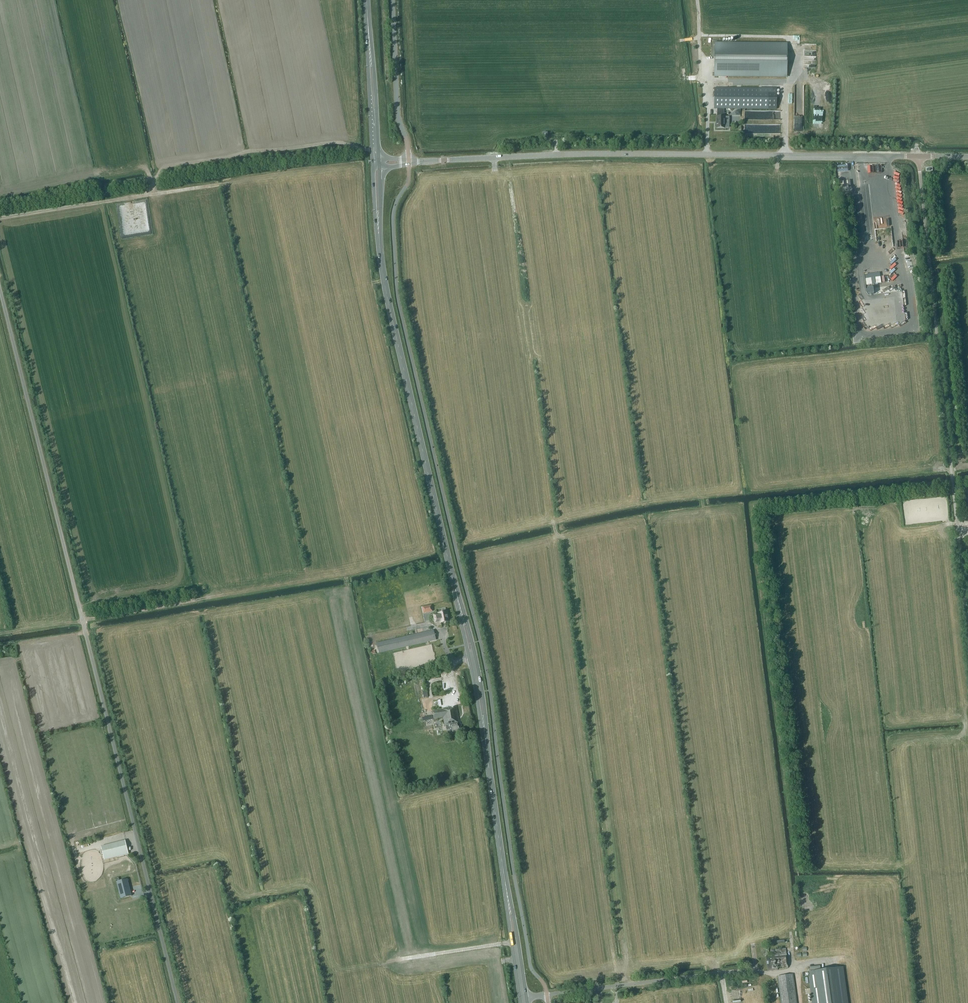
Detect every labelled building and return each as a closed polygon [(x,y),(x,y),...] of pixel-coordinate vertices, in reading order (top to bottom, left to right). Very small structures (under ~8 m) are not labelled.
[(787,44),(715,43),(714,76),(786,77),(787,44)] [(714,88),(714,109),(717,109),(717,117),(716,117),(716,128),(724,128),(729,128),(729,117),(723,117),(723,109),(776,109),(776,89),(714,88)] [(842,181),(843,192),(852,191),(851,180),(842,181)] [(892,261),(886,261),(887,279),(894,278),(894,270),(896,270),(896,264),(892,264),(892,261)] [(447,611),(433,614),(435,623),(440,622),(441,624),(449,622),(447,611)] [(376,643),(379,653),(436,640),(434,630),(426,632),(425,630),(423,630),(423,632),(376,643)] [(413,679),(415,696),(421,695),(418,678),(413,679)] [(442,710),(432,711),(434,719),(443,717),(444,726),(446,726),(446,730),(447,730),(448,734),(452,733),(452,734),(459,732),(457,722),(459,722),(456,707),(442,709),(442,710)] [(104,859),(128,853),(125,841),(101,847),(104,859)] [(127,879),(119,882),(123,897),(131,895),(131,896),(132,896),(131,895),(127,879)] [(768,971),(778,970),(777,969),(787,968),(786,954),(766,956),(768,971)] [(814,1002),(848,1002),(843,966),(809,971),(814,1002)] [(793,974),(778,976),(782,1002),(797,1002),(793,974)]
